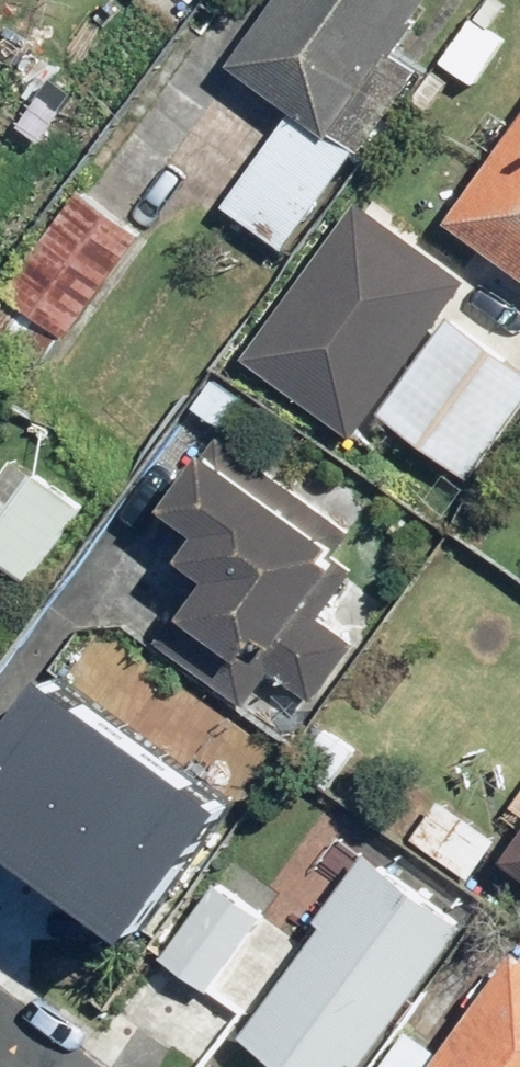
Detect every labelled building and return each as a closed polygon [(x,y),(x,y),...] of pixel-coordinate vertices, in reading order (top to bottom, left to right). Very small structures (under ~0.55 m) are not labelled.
[(334,133),(432,0),(282,0),(229,72),(289,116),(221,209),(285,256),(360,153),(334,133)] [(474,90),(507,50),(487,33),(507,8),(498,0),(492,0),(408,102),(426,117),(458,77),(474,90)] [(89,91),(51,63),(16,110),(54,138),(89,91)] [(446,230),(519,282),(519,127),(446,230)] [(0,296),(0,337),(48,372),(147,238),(80,189),(0,296)] [(519,409),(519,372),(446,318),(471,284),(356,202),(240,363),(354,445),(375,417),(466,483),(519,409)] [(205,588),(178,625),(242,670),(250,659),(319,709),(361,650),(308,612),(344,562),(197,456),(154,516),(195,545),(178,569),(205,588)] [(16,459),(0,481),(0,572),(26,591),(85,510),(16,459)] [(30,677),(0,722),(0,852),(118,931),(209,797),(30,677)] [(440,802),(408,844),(468,891),(501,849),(440,802)] [(511,826),(519,833),(519,813),(511,826)] [(510,872),(519,879),(519,859),(510,872)] [(278,1066),(364,1066),(468,934),(371,860),(236,1035),(278,1066)] [(208,999),(264,921),(216,886),(159,964),(208,999)] [(512,954),(436,1052),(413,1034),(387,1066),(519,1066),(519,960),(512,954)]
